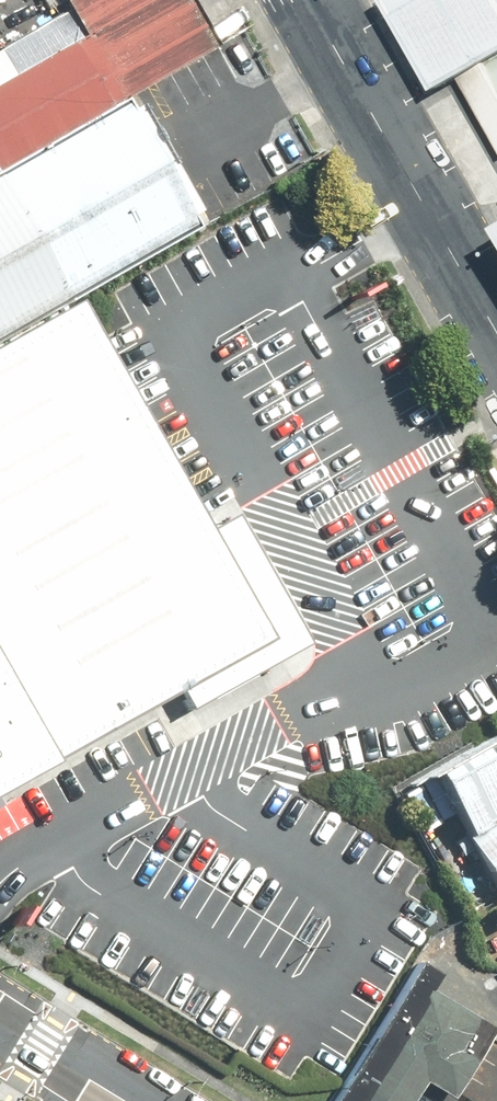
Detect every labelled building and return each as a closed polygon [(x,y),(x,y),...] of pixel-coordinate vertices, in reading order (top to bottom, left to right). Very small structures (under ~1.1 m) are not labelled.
[(178,0),(59,0),(78,34),(0,77),(0,176),(211,59),(178,0)] [(432,89),(450,80),(496,54),(496,0),(382,0),(432,89)] [(450,80),(496,163),(496,54),(450,80)] [(0,177),(0,331),(193,224),(128,107),(0,177)] [(484,219),(496,242),(496,212),(484,219)] [(57,306),(0,338),(0,781),(241,644),(81,350),(57,306)] [(459,830),(496,809),(496,730),(425,770),(459,830)] [(459,830),(496,898),(496,809),(459,830)] [(413,981),(341,1100),(419,1100),(428,1085),(449,1097),(491,1027),(413,981)]
